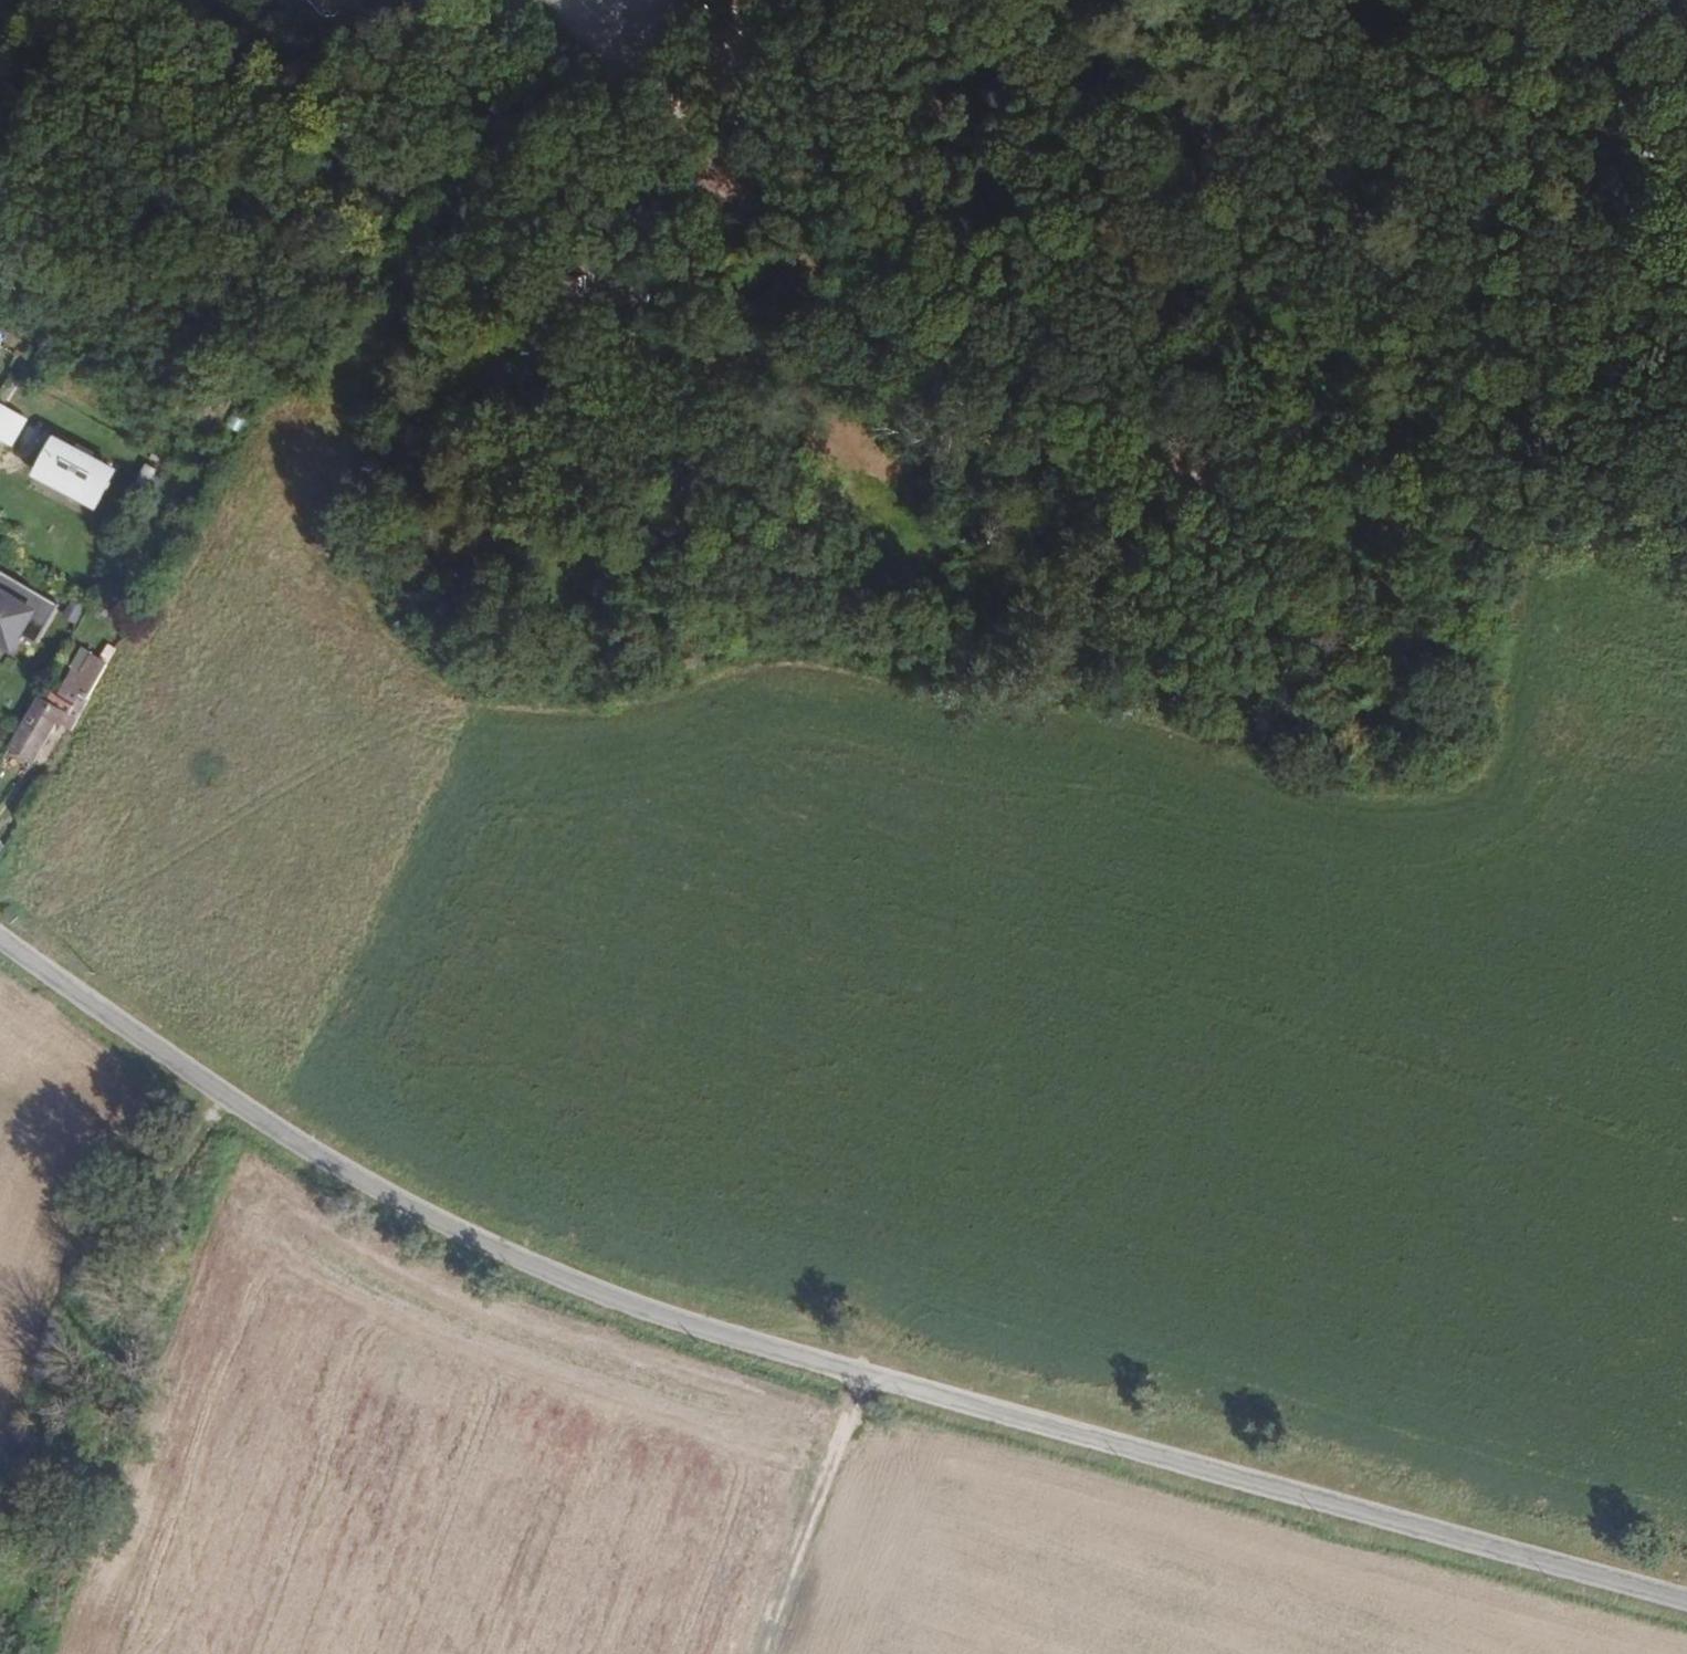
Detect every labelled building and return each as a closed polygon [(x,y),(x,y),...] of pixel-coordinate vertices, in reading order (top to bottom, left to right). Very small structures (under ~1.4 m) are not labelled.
[(0,178),(0,187),(8,192),(13,183),(1,176),(0,178)] [(606,238),(586,239),(587,252),(581,252),(582,261),(579,261),(579,276),(564,277),(565,299),(547,300),(548,315),(553,315),(554,323),(548,324),(550,349),(565,348),(566,357),(571,356),(571,360),(593,359),(591,337),(596,337),(595,317),(600,317),(599,292),(632,291),(630,249),(607,250),(606,238)] [(12,446),(28,419),(0,403),(0,440),(12,446)] [(100,490),(113,468),(61,439),(44,468),(81,490),(85,482),(100,490)] [(8,590),(17,576),(0,566),(0,586),(8,590)] [(12,644),(21,630),(37,640),(60,601),(17,576),(8,590),(0,586),(0,637),(12,644)] [(85,610),(73,603),(64,618),(76,626),(85,610)] [(73,668),(81,673),(92,655),(83,650),(73,668)] [(108,664),(92,655),(81,673),(73,669),(58,695),(67,700),(61,711),(62,712),(56,721),(72,730),(90,698),(89,697),(108,664)] [(46,702),(38,697),(10,747),(34,761),(56,721),(62,712),(61,711),(67,700),(58,695),(57,697),(51,693),(46,702)]
